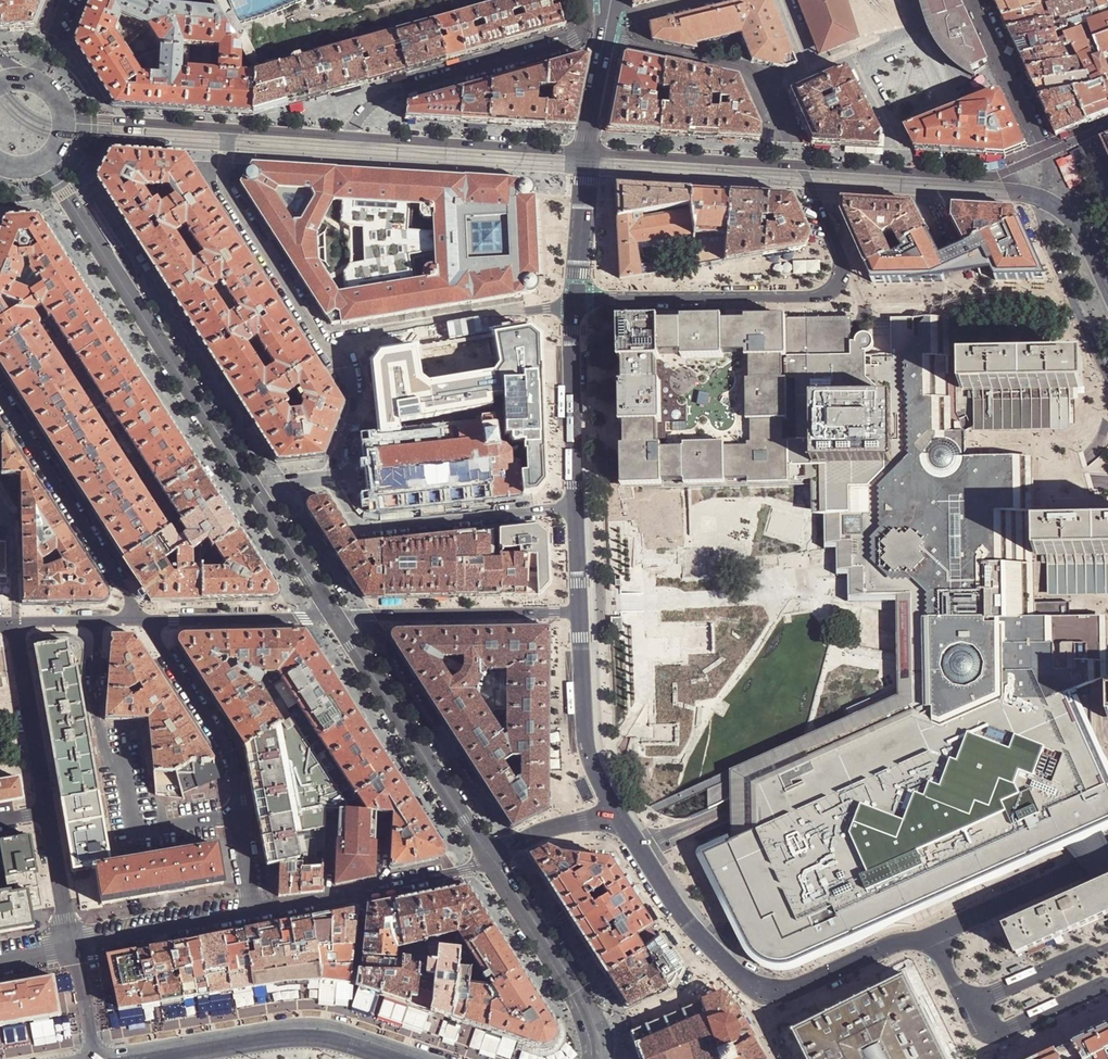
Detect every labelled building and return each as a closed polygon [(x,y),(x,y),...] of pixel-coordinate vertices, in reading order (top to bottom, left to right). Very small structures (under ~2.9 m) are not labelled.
[(1,30),(10,30),(10,31),(13,31),(13,30),(14,30),(21,30),(22,30),(25,30),(25,29),(34,29),(40,14),(45,0),(0,0),(0,29),(1,30)] [(108,101),(109,100),(114,107),(185,111),(188,73),(182,73),(183,45),(190,45),(192,9),(155,7),(147,3),(138,0),(91,0),(83,20),(74,45),(78,52),(77,53),(108,101)] [(147,3),(155,7),(192,9),(192,0),(148,0),(147,3)] [(217,11),(209,0),(192,0),(192,9),(217,11)] [(491,0),(481,0),(470,3),(472,10),(492,5),(491,0)] [(523,38),(512,0),(509,0),(492,5),(503,44),(517,40),(523,38)] [(542,32),(533,0),(512,0),(523,38),(536,34),(542,32)] [(562,27),(554,0),(533,0),(542,32),(554,29),(562,27)] [(650,25),(651,40),(652,42),(694,51),(693,45),(699,44),(718,41),(741,37),(744,44),(751,63),(762,65),(774,68),(785,70),(795,66),(795,64),(787,68),(760,0),(751,0),(728,6),(703,12),(684,16),(665,21),(650,25)] [(787,68),(795,64),(782,34),(769,0),(760,0),(787,68)] [(796,0),(797,3),(799,3),(802,10),(801,11),(802,13),(803,13),(806,21),(805,21),(806,24),(807,24),(810,31),(809,32),(810,34),(811,34),(814,41),(813,42),(814,44),(815,44),(818,52),(817,52),(818,55),(821,54),(820,52),(826,50),(827,51),(829,50),(831,54),(848,48),(847,43),(848,43),(848,41),(854,39),(855,40),(858,39),(857,36),(855,37),(853,30),(854,29),(854,27),(852,27),(850,20),(852,20),(851,17),(849,18),(847,10),(848,10),(848,7),(846,8),(844,1),(845,0),(797,0),(796,0)] [(961,68),(977,78),(983,64),(987,62),(975,34),(966,14),(960,0),(922,0),(928,21),(934,36),(944,51),(961,68)] [(1002,16),(1040,7),(1037,0),(1008,0),(996,3),(999,9),(1002,16)] [(1048,12),(1051,20),(1052,20),(1057,34),(1062,32),(1087,24),(1092,22),(1083,0),(1067,0),(1054,4),(1046,6),(1048,12)] [(1092,22),(1107,16),(1107,0),(1083,0),(1092,22)] [(497,46),(503,44),(492,5),(472,10),(484,50),(497,46)] [(1006,24),(1008,30),(1045,22),(1042,13),(1040,7),(1002,16),(1006,24)] [(222,114),(253,116),(255,73),(241,72),(242,49),(217,11),(192,9),(190,45),(198,46),(220,48),(218,72),(188,70),(188,73),(185,111),(222,114)] [(476,52),(484,50),(472,10),(453,16),(465,55),(476,52)] [(1048,12),(1042,13),(1045,22),(1051,20),(1048,12)] [(456,58),(465,55),(453,16),(434,22),(445,61),(456,58)] [(1101,59),(1104,58),(1107,57),(1107,16),(1092,22),(1087,24),(1089,29),(1101,59)] [(1057,34),(1052,20),(1051,20),(1045,22),(1008,30),(1011,36),(1014,43),(1054,34),(1057,34)] [(427,66),(445,61),(434,22),(395,33),(406,72),(427,66)] [(1064,36),(1082,30),(1082,31),(1089,29),(1087,24),(1062,32),(1064,36)] [(354,37),(356,44),(395,33),(393,26),(354,37)] [(1095,62),(1101,59),(1089,29),(1082,31),(1095,62)] [(1107,115),(1107,98),(1093,62),(1095,62),(1082,31),(1082,30),(1064,36),(1066,40),(1069,48),(1072,47),(1080,61),(1088,76),(1089,76),(1093,90),(1074,93),(1088,123),(1102,117),(1107,115)] [(1057,34),(1054,34),(1057,44),(1066,40),(1064,36),(1062,32),(1057,34)] [(389,77),(406,72),(395,33),(356,44),(366,83),(389,77)] [(1014,43),(1017,50),(1021,57),(1059,49),(1057,44),(1054,34),(1014,43)] [(314,48),(316,55),(356,44),(354,37),(314,48)] [(1066,40),(1057,44),(1059,49),(1060,49),(1069,48),(1066,40)] [(350,88),(366,83),(356,44),(316,55),(328,94),(350,88)] [(1069,48),(1060,49),(1069,63),(1077,61),(1080,61),(1072,47),(1069,48)] [(275,59),(277,66),(316,55),(314,48),(275,59)] [(252,65),(242,49),(241,72),(255,73),(255,72),(255,65),(252,65)] [(1024,64),(1027,71),(1069,63),(1060,49),(1059,49),(1021,57),(1024,64)] [(586,54),(584,55),(563,61),(548,66),(544,128),(570,130),(574,130),(576,122),(580,103),(589,57),(586,54)] [(660,102),(663,63),(655,61),(642,58),(630,55),(625,54),(622,57),(618,74),(615,93),(660,102)] [(312,99),(328,94),(316,55),(277,66),(288,105),(312,99)] [(1104,58),(1101,59),(1095,62),(1093,62),(1107,98),(1107,70),(1104,58)] [(275,59),(268,61),(270,68),(277,66),(275,59)] [(255,65),(255,72),(270,68),(268,61),(255,65)] [(1033,84),(1082,77),(1077,61),(1069,63),(1027,71),(1030,78),(1033,84)] [(1080,61),(1077,61),(1082,77),(1088,76),(1080,61)] [(671,136),(687,137),(691,68),(682,66),(670,64),(663,63),(660,102),(659,135),(671,136)] [(987,74),(983,64),(977,78),(987,74)] [(271,110),(288,105),(277,66),(270,68),(255,72),(255,73),(253,116),(271,110)] [(544,128),(548,66),(515,75),(492,81),(489,125),(513,126),(544,128)] [(700,138),(716,139),(717,109),(718,101),(719,74),(711,72),(695,69),(691,68),(687,137),(700,138)] [(843,68),(822,78),(831,97),(832,101),(836,99),(837,102),(834,104),(837,111),(839,116),(839,117),(837,146),(853,147),(877,149),(878,135),(854,90),(843,68)] [(725,110),(717,109),(716,139),(730,140),(758,141),(759,132),(760,128),(741,86),(737,77),(730,76),(719,74),(718,101),(725,102),(725,110)] [(1082,77),(1033,84),(1037,93),(1039,98),(1074,93),(1093,90),(1089,76),(1088,76),(1082,77)] [(837,146),(839,117),(839,116),(833,118),(831,114),(837,111),(834,104),(822,109),(819,103),(831,97),(822,78),(789,93),(792,101),(799,116),(803,126),(809,139),(812,145),(824,145),(837,146)] [(463,90),(460,123),(472,123),(489,125),(492,81),(476,86),(463,90)] [(407,106),(406,119),(421,120),(460,123),(463,90),(432,98),(407,106)] [(611,112),(607,132),(625,133),(659,135),(660,102),(615,93),(611,112)] [(997,93),(991,96),(987,156),(996,156),(1006,157),(1026,149),(1003,95),(997,93)] [(1039,98),(1056,136),(1074,129),(1088,123),(1074,93),(1039,98)] [(972,155),(987,156),(991,96),(978,101),(963,107),(960,154),(972,155)] [(822,109),(834,104),(832,101),(831,97),(819,103),(822,109)] [(725,102),(718,101),(717,109),(725,110),(725,102)] [(906,130),(917,151),(932,152),(960,154),(963,107),(943,115),(906,130)] [(99,171),(100,171),(96,179),(116,212),(135,240),(208,194),(196,174),(184,155),(171,154),(112,150),(107,159),(106,158),(102,164),(99,171)] [(249,168),(243,179),(241,184),(253,204),(273,234),(292,264),(320,308),(326,317),(332,325),(341,323),(341,324),(346,323),(447,307),(471,303),(471,304),(514,297),(514,296),(524,294),(528,294),(533,292),(536,289),(538,284),(536,263),(535,235),(534,215),(533,194),(533,190),(532,187),(529,183),(524,181),(508,181),(509,180),(499,179),(465,177),(465,178),(451,177),(364,172),(344,170),(343,170),(328,169),(252,164),(250,168),(249,168)] [(625,187),(615,186),(616,219),(640,215),(669,210),(673,209),(687,207),(688,191),(679,190),(647,188),(625,187)] [(167,189),(144,187),(142,190),(151,204),(156,201),(160,208),(174,199),(167,189)] [(292,221),(300,220),(313,197),(310,191),(278,189),(275,194),(292,221)] [(708,192),(688,191),(687,207),(689,214),(692,235),(725,237),(727,193),(708,192)] [(743,194),(727,193),(725,237),(723,262),(762,256),(764,228),(764,220),(765,196),(743,194)] [(153,268),(226,221),(217,206),(208,194),(135,240),(144,255),(153,268)] [(779,196),(765,196),(764,220),(769,220),(771,225),(770,228),(764,228),(762,256),(801,249),(808,237),(791,197),(779,196)] [(842,214),(874,284),(945,283),(945,281),(951,278),(941,258),(914,204),(877,202),(843,200),(842,214)] [(673,209),(674,217),(689,214),(687,207),(673,209)] [(952,221),(965,246),(1021,221),(1016,211),(987,209),(953,207),(952,221)] [(669,214),(641,219),(641,223),(674,217),(673,209),(669,210),(669,214)] [(640,215),(641,219),(669,214),(669,210),(640,215)] [(39,278),(67,260),(39,215),(29,216),(29,214),(23,215),(15,215),(15,217),(5,217),(0,230),(0,272),(18,279),(20,280),(24,270),(23,260),(29,259),(30,269),(36,279),(39,278)] [(620,279),(639,276),(638,268),(634,246),(692,236),(692,235),(689,214),(674,217),(641,223),(641,219),(640,215),(616,219),(620,279)] [(505,217),(463,219),(465,262),(508,260),(505,217)] [(226,221),(153,268),(162,282),(170,295),(244,249),(232,230),(226,221)] [(965,246),(966,247),(975,265),(984,260),(996,282),(1046,281),(1021,221),(965,246)] [(693,243),(695,259),(696,266),(723,262),(725,237),(692,235),(692,236),(693,243)] [(975,265),(966,247),(953,253),(941,258),(951,278),(963,271),(975,265)] [(188,324),(261,277),(252,262),(244,249),(170,295),(179,310),(188,324)] [(29,259),(23,260),(24,270),(20,280),(30,284),(36,279),(30,269),(29,259)] [(692,259),(662,263),(663,268),(666,267),(666,271),(696,266),(695,259),(692,259)] [(37,325),(30,314),(44,305),(51,316),(88,292),(77,276),(67,260),(39,278),(43,285),(31,292),(15,286),(18,279),(0,272),(0,348),(37,325)] [(663,268),(662,263),(644,267),(638,268),(639,276),(666,271),(666,267),(663,268)] [(261,277),(188,324),(196,336),(206,351),(279,305),(270,290),(261,277)] [(15,286),(31,292),(43,285),(39,278),(36,279),(30,284),(20,280),(18,279),(15,286)] [(88,292),(51,316),(70,345),(107,322),(96,304),(88,292)] [(23,308),(1,299),(11,315),(23,308)] [(30,314),(37,325),(44,320),(51,316),(44,305),(30,314)] [(224,379),(255,360),(246,345),(257,338),(266,353),(297,333),(288,318),(279,305),(206,351),(215,366),(224,379)] [(44,320),(63,350),(70,345),(51,316),(44,320)] [(846,560),(857,560),(858,588),(919,588),(919,592),(918,646),(918,677),(918,696),(723,782),(724,801),(738,795),(738,808),(739,840),(712,853),(740,911),(745,920),(749,927),(754,938),(760,943),(764,947),(769,950),(775,952),(786,953),(792,952),(798,950),(867,919),(909,901),(951,882),(1007,858),(1059,834),(1083,823),(1099,816),(1107,812),(1107,772),(1102,760),(1069,688),(1087,681),(1086,617),(1031,618),(1030,595),(1027,511),(1025,457),(963,458),(964,437),(954,415),(952,353),(952,319),(888,319),(889,357),(863,357),(863,353),(865,352),(867,351),(868,350),(869,349),(870,347),(870,345),(870,340),(869,339),(866,336),(864,335),(862,335),(859,336),(858,336),(856,338),(855,340),(854,342),(853,344),(848,344),(848,357),(783,358),(780,358),(780,382),(784,382),(785,422),(781,422),(782,445),(785,445),(786,476),(824,476),(824,503),(829,503),(834,508),(835,520),(834,520),(835,532),(834,532),(834,534),(846,533),(846,560)] [(742,323),(719,324),(720,356),(743,356),(743,359),(747,359),(780,358),(783,358),(782,321),(782,319),(742,320),(742,323)] [(782,321),(783,358),(848,357),(848,344),(848,332),(848,319),(782,321)] [(63,350),(44,320),(37,325),(57,355),(63,351),(63,350)] [(720,356),(719,324),(719,321),(679,321),(679,325),(656,325),(657,358),(680,358),(680,361),(720,360),(720,356)] [(107,403),(144,380),(124,350),(107,322),(70,345),(107,403)] [(657,358),(656,325),(656,322),(616,322),(617,362),(620,362),(653,362),(657,362),(657,358)] [(12,384),(57,355),(37,325),(0,348),(0,365),(3,370),(12,384)] [(524,452),(524,453),(525,453),(526,475),(521,475),(520,475),(522,496),(535,495),(545,483),(543,442),(542,412),(541,383),(540,338),(529,329),(494,334),(494,338),(499,366),(493,374),(428,384),(420,379),(418,369),(417,360),(415,350),(414,347),(380,353),(371,364),(378,435),(390,434),(390,433),(398,433),(398,432),(398,423),(411,421),(504,406),(505,438),(511,438),(511,445),(523,445),(524,452)] [(297,333),(266,353),(269,358),(272,362),(275,367),(264,374),(255,360),(224,379),(231,392),(241,407),(284,380),(314,361),(304,345),(297,333)] [(257,338),(246,345),(255,360),(266,353),(257,338)] [(107,403),(70,345),(63,350),(63,351),(57,355),(93,412),(100,408),(107,403)] [(472,368),(490,365),(487,347),(469,350),(472,368)] [(972,362),(1069,360),(1069,350),(1050,351),(986,352),(972,353),(972,362)] [(255,360),(264,374),(275,367),(272,362),(266,366),(264,361),(269,358),(266,353),(255,360)] [(32,415),(48,441),(93,412),(57,355),(12,384),(32,415)] [(749,446),(749,423),(745,423),(743,384),(748,384),(747,359),(743,359),(743,356),(720,356),(720,360),(680,361),(680,358),(657,358),(657,362),(653,362),(654,385),(657,385),(658,425),(655,425),(655,448),(659,448),(659,451),(682,450),(682,446),(722,445),(722,449),(745,449),(745,446),(749,446)] [(780,358),(747,359),(748,384),(743,384),(745,423),(749,423),(781,422),(785,422),(784,382),(780,382),(780,358)] [(422,359),(417,360),(418,369),(423,368),(425,367),(426,366),(426,364),(425,362),(424,360),(422,359)] [(973,393),(1070,391),(1083,390),(1082,360),(1069,360),(972,362),(960,363),(961,393),(973,393)] [(266,446),(277,463),(323,459),(323,456),(343,405),(328,381),(314,361),(284,380),(292,392),(298,388),(300,392),(304,398),(302,403),(303,404),(300,412),(288,413),(283,406),(253,426),(266,446)] [(653,362),(620,362),(621,385),(617,386),(618,426),(621,426),(655,425),(658,425),(657,385),(654,385),(653,362)] [(126,433),(163,410),(152,393),(144,380),(107,403),(126,433)] [(247,417),(253,426),(283,406),(287,404),(283,398),(292,392),(284,380),(241,407),(247,417)] [(298,388),(292,392),(295,398),(293,399),(302,403),(304,398),(300,392),(298,388)] [(1070,391),(973,393),(974,430),(1071,428),(1070,391)] [(295,398),(292,392),(283,398),(287,404),(293,399),(295,398)] [(812,399),(813,467),(892,466),(891,398),(812,399)] [(302,403),(293,399),(287,404),(283,406),(288,413),(300,412),(303,404),(302,403)] [(126,433),(107,403),(100,408),(119,438),(126,433)] [(119,438),(100,408),(93,412),(112,443),(119,438)] [(126,433),(163,492),(200,468),(180,436),(163,410),(126,433)] [(59,458),(68,472),(112,443),(93,412),(48,441),(59,458)] [(452,426),(480,423),(479,417),(480,417),(480,416),(451,419),(452,426)] [(390,434),(378,435),(375,436),(374,435),(371,436),(372,445),(369,445),(369,446),(367,446),(368,454),(370,454),(370,459),(367,459),(370,488),(373,487),(374,492),(372,493),(373,500),(375,500),(375,501),(377,501),(378,510),(382,510),(382,509),(498,498),(514,497),(522,496),(520,475),(519,466),(520,466),(521,463),(513,461),(512,455),(518,451),(517,448),(511,452),(505,447),(508,444),(505,442),(502,446),(498,445),(494,417),(485,419),(484,418),(480,418),(481,424),(398,433),(390,433),(390,434)] [(398,432),(412,430),(411,421),(398,423),(398,432)] [(722,449),(723,478),(786,476),(785,445),(782,445),(781,422),(749,423),(749,446),(745,446),(745,449),(722,449)] [(655,425),(621,426),(622,449),(619,449),(620,478),(639,477),(639,479),(660,479),(659,451),(659,448),(655,448),(655,425)] [(163,492),(126,433),(119,438),(131,456),(130,456),(143,476),(156,495),(156,496),(163,492)] [(131,456),(119,438),(112,443),(149,500),(156,495),(143,476),(130,456),(131,456)] [(21,481),(30,477),(18,458),(7,442),(3,444),(3,482),(21,481)] [(88,502),(104,528),(149,500),(112,443),(68,472),(88,502)] [(659,451),(660,479),(723,478),(722,449),(722,445),(682,446),(682,450),(659,451)] [(521,475),(526,475),(525,453),(524,453),(524,452),(518,453),(513,455),(513,461),(522,463),(521,467),(520,467),(521,475)] [(163,492),(182,521),(219,498),(209,482),(200,468),(163,492)] [(21,481),(22,519),(32,518),(49,507),(38,491),(30,477),(21,481)] [(156,496),(175,526),(180,523),(182,521),(163,492),(156,496)] [(156,495),(149,500),(168,531),(171,529),(175,526),(156,496),(156,495)] [(213,549),(239,530),(230,515),(219,498),(182,521),(180,523),(187,533),(177,539),(171,529),(168,531),(124,559),(136,579),(151,602),(160,602),(171,602),(183,601),(194,601),(201,601),(203,569),(203,567),(194,567),(195,564),(194,552),(208,543),(212,550),(213,549)] [(306,506),(307,509),(318,526),(337,556),(355,545),(327,501),(327,498),(310,500),(307,502),(306,506)] [(115,545),(124,559),(168,531),(149,500),(104,528),(115,545)] [(847,593),(919,592),(919,588),(858,588),(857,560),(846,560),(846,533),(834,534),(834,532),(835,532),(834,520),(835,520),(834,508),(829,503),(824,503),(825,539),(836,539),(836,566),(847,566),(847,593)] [(56,518),(49,507),(32,518),(22,519),(22,546),(41,547),(46,543),(64,531),(56,518)] [(1107,525),(1107,516),(1071,517),(1047,517),(1047,527),(1107,525)] [(175,526),(171,529),(177,539),(187,533),(180,523),(175,526)] [(1107,556),(1107,525),(1047,527),(1039,527),(1034,527),(1035,557),(1040,557),(1048,558),(1107,556)] [(498,531),(498,550),(500,550),(502,550),(518,550),(518,557),(523,557),(534,557),(534,596),(537,596),(547,586),(546,544),(546,536),(536,527),(517,529),(498,531)] [(254,600),(271,600),(274,599),(277,596),(278,592),(277,588),(239,530),(213,549),(224,566),(223,568),(213,568),(203,569),(201,601),(207,601),(223,601),(238,601),(254,600)] [(22,546),(23,573),(46,573),(46,571),(58,561),(61,567),(79,555),(71,542),(64,531),(46,543),(41,547),(22,546)] [(484,532),(477,533),(476,562),(492,562),(493,531),(484,532)] [(463,534),(453,535),(452,563),(476,562),(477,533),(463,534)] [(440,537),(428,538),(430,597),(452,597),(452,563),(453,535),(440,537)] [(416,539),(405,540),(407,598),(430,597),(428,538),(416,539)] [(383,598),(407,598),(405,540),(381,543),(382,570),(383,598)] [(194,552),(195,564),(203,558),(203,557),(205,555),(212,550),(208,543),(194,552)] [(370,544),(362,544),(365,562),(370,561),(372,562),(373,564),(374,571),(382,570),(381,543),(370,544)] [(355,545),(337,556),(340,562),(349,576),(366,565),(365,562),(362,544),(355,545)] [(213,568),(223,568),(224,566),(213,549),(212,550),(205,555),(213,568)] [(172,568),(172,552),(161,559),(166,568),(172,568)] [(64,571),(71,587),(75,584),(78,588),(79,588),(79,589),(95,579),(86,565),(79,555),(61,567),(64,571)] [(203,558),(203,567),(203,569),(213,568),(205,555),(203,557),(203,558)] [(1048,558),(1048,595),(1102,594),(1107,593),(1107,556),(1048,558)] [(499,596),(513,596),(512,557),(499,558),(499,562),(499,596)] [(513,596),(524,596),(523,557),(518,557),(512,557),(513,596)] [(534,557),(523,557),(524,596),(534,596),(534,557)] [(452,597),(476,597),(476,562),(452,563),(452,597)] [(476,597),(499,596),(499,562),(492,562),(476,562),(476,597)] [(363,598),(383,598),(382,570),(374,571),(370,571),(366,565),(349,576),(363,598)] [(52,578),(49,610),(52,610),(60,610),(69,610),(74,610),(73,591),(68,591),(68,587),(71,587),(64,571),(52,578)] [(23,573),(24,611),(27,611),(37,611),(46,611),(49,610),(52,578),(46,578),(46,573),(23,573)] [(73,591),(74,610),(78,610),(89,610),(99,610),(102,610),(104,609),(107,606),(108,602),(107,598),(100,587),(95,579),(79,589),(79,588),(78,588),(73,591)] [(617,617),(611,617),(612,632),(616,631),(624,631),(623,616),(617,617)] [(1086,617),(1087,681),(1103,675),(1103,674),(1102,616),(1086,617)] [(511,667),(549,667),(549,628),(511,629),(512,665),(511,667)] [(485,671),(490,671),(490,629),(454,630),(455,657),(462,657),(463,669),(463,671),(485,671)] [(512,665),(511,629),(490,629),(490,671),(506,671),(512,665)] [(454,630),(398,631),(397,631),(394,632),(391,634),(390,638),(392,642),(402,657),(422,690),(446,674),(443,671),(438,663),(440,657),(450,657),(455,657),(454,630)] [(41,636),(39,637),(37,637),(35,639),(35,642),(37,656),(43,692),(50,732),(61,792),(62,800),(98,793),(78,679),(80,678),(82,676),(79,642),(78,639),(74,635),(70,632),(65,632),(58,633),(41,636)] [(233,633),(227,633),(228,663),(202,680),(221,710),(259,685),(266,675),(263,632),(258,632),(244,633),(233,633)] [(271,632),(263,632),(266,675),(278,674),(282,680),(320,656),(316,650),(305,632),(300,632),(287,632),(271,632)] [(195,633),(184,634),(181,634),(178,636),(177,639),(178,643),(179,644),(193,667),(202,680),(228,663),(227,633),(220,633),(207,633),(195,633)] [(110,657),(109,669),(125,670),(148,655),(141,645),(135,635),(127,635),(116,635),(111,635),(110,657)] [(193,667),(179,644),(176,646),(191,669),(193,667)] [(125,670),(109,669),(107,689),(132,691),(132,693),(161,676),(153,664),(148,655),(125,670)] [(320,656),(282,680),(301,709),(319,738),(357,713),(355,710),(340,687),(320,656)] [(440,657),(438,663),(443,671),(446,674),(451,682),(461,675),(463,671),(463,669),(462,657),(455,657),(450,657),(440,657)] [(506,688),(548,689),(549,675),(549,667),(511,667),(512,665),(506,671),(506,688)] [(476,688),(485,671),(463,671),(461,675),(476,697),(476,698),(481,695),(476,688)] [(481,695),(476,698),(499,733),(499,735),(502,739),(506,738),(506,732),(505,732),(506,688),(506,671),(490,671),(485,671),(476,688),(481,695)] [(278,674),(266,675),(273,686),(282,680),(278,674)] [(441,720),(476,697),(461,675),(451,682),(446,674),(422,690),(439,716),(441,720)] [(273,686),(266,675),(259,685),(282,722),(291,716),(291,715),(273,686)] [(132,719),(148,719),(150,719),(150,711),(174,696),(168,686),(161,676),(132,693),(132,719)] [(698,784),(650,805),(658,811),(723,782),(918,696),(918,677),(885,692),(861,703),(863,708),(864,710),(807,736),(698,784)] [(282,680),(273,686),(291,715),(301,709),(282,680)] [(259,685),(221,710),(233,728),(244,746),(257,738),(272,729),(282,722),(259,685)] [(506,732),(548,732),(548,726),(548,689),(506,688),(505,732),(506,732)] [(132,691),(107,689),(106,706),(105,720),(132,719),(132,693),(132,691)] [(179,705),(174,696),(150,711),(150,719),(148,719),(149,734),(163,732),(187,717),(179,705)] [(441,720),(465,756),(499,735),(499,733),(476,698),(476,697),(441,720)] [(301,709),(291,715),(291,716),(309,744),(319,738),(301,709)] [(350,787),(355,795),(393,770),(374,740),(357,713),(319,738),(328,752),(331,756),(348,784),(350,787)] [(295,831),(325,827),(325,817),(325,808),(338,809),(344,809),(344,806),(347,804),(345,801),(341,794),(339,790),(321,762),(319,759),(309,744),(291,716),(282,722),(272,729),(276,755),(281,754),(283,766),(279,767),(282,785),(286,784),(289,801),(285,802),(290,829),(294,828),(295,831)] [(193,726),(187,717),(163,732),(149,734),(151,753),(180,750),(200,737),(193,726)] [(272,729),(257,738),(260,752),(246,755),(247,762),(253,794),(257,815),(261,836),(266,866),(280,864),(296,861),(292,842),(296,841),(295,831),(294,828),(290,829),(285,802),(289,801),(286,784),(282,785),(279,767),(283,766),(281,754),(276,755),(272,729)] [(476,774),(483,786),(506,771),(507,770),(503,763),(510,758),(516,758),(520,758),(520,767),(548,766),(548,763),(548,732),(506,732),(506,738),(502,739),(499,735),(465,756),(476,774)] [(151,753),(153,772),(176,773),(192,762),(214,761),(214,757),(206,746),(200,737),(180,750),(151,753)] [(244,746),(246,755),(260,752),(257,738),(244,746)] [(328,752),(319,738),(309,744),(319,759),(328,752)] [(331,756),(328,752),(319,759),(321,762),(331,756)] [(406,757),(414,770),(416,768),(417,765),(415,760),(412,756),(408,755),(406,757)] [(348,784),(331,756),(321,762),(339,790),(348,784)] [(513,781),(520,777),(520,767),(520,758),(516,758),(510,758),(503,763),(507,770),(506,771),(513,781)] [(179,781),(184,793),(220,778),(214,761),(192,762),(176,773),(179,781)] [(511,829),(547,810),(547,804),(548,766),(520,767),(520,777),(513,781),(506,771),(483,786),(491,798),(511,829)] [(402,785),(393,770),(355,795),(365,811),(376,812),(392,814),(412,801),(402,785)] [(176,773),(153,772),(154,781),(179,781),(176,773)] [(20,800),(23,799),(19,779),(0,782),(0,803),(20,800)] [(350,787),(348,784),(339,790),(341,794),(350,787)] [(355,795),(350,787),(341,794),(345,801),(355,795)] [(68,836),(74,870),(88,868),(110,864),(98,793),(62,800),(68,836)] [(355,795),(345,801),(347,804),(350,810),(365,811),(355,795)] [(390,868),(440,859),(443,857),(445,854),(444,850),(428,825),(412,801),(392,814),(389,867),(390,868)] [(344,809),(338,809),(338,826),(337,840),(359,842),(375,843),(375,835),(376,812),(365,811),(350,810),(344,809)] [(325,827),(295,831),(296,841),(292,842),(296,861),(280,864),(301,863),(301,869),(323,867),(324,861),(324,832),(325,827)] [(29,838),(1,843),(5,866),(8,885),(10,893),(38,889),(34,864),(29,838)] [(359,842),(337,840),(337,848),(336,856),(358,859),(359,842)] [(374,851),(375,843),(359,842),(358,859),(374,861),(374,851)] [(93,870),(96,870),(98,880),(100,892),(102,905),(118,902),(164,894),(208,887),(223,884),(217,846),(110,864),(88,868),(88,869),(93,869),(93,870)] [(537,870),(547,886),(568,873),(575,869),(576,856),(568,855),(560,854),(546,847),(529,856),(537,870)] [(358,859),(336,856),(336,873),(335,885),(356,880),(358,859)] [(557,900),(566,915),(588,902),(585,897),(600,888),(603,892),(621,880),(615,869),(609,860),(576,856),(575,869),(579,869),(580,871),(571,877),(568,873),(547,886),(557,900)] [(374,861),(358,859),(356,880),(373,877),(374,865),(374,861)] [(301,863),(280,864),(279,876),(278,897),(289,896),(300,894),(301,869),(301,863)] [(323,867),(301,869),(300,894),(310,893),(323,892),(323,867)] [(88,868),(74,870),(75,877),(89,874),(88,869),(88,868)] [(604,927),(619,918),(622,922),(641,911),(630,893),(621,880),(603,892),(606,896),(591,906),(588,902),(566,915),(574,928),(585,946),(607,932),(604,927)] [(1105,885),(1092,891),(1085,894),(1062,904),(1041,914),(1025,921),(1010,928),(1021,955),(1064,935),(1103,917),(1107,915),(1107,883),(1105,885)] [(0,886),(0,895),(10,893),(8,885),(0,886)] [(416,896),(424,939),(437,937),(456,933),(465,946),(494,928),(481,908),(467,886),(416,896)] [(16,930),(33,927),(31,911),(42,909),(38,889),(10,893),(0,895),(0,933),(16,930)] [(603,892),(588,902),(591,906),(606,896),(603,892)] [(403,899),(394,901),(402,947),(425,943),(424,939),(416,896),(403,899)] [(367,906),(362,956),(396,959),(394,949),(402,947),(394,901),(381,903),(367,906)] [(357,908),(343,910),(342,945),(354,945),(357,908)] [(336,912),(330,913),(330,946),(342,945),(343,910),(336,912)] [(595,961),(605,975),(623,962),(620,957),(625,953),(629,958),(641,950),(641,949),(633,936),(651,927),(648,922),(641,911),(622,922),(607,932),(585,946),(595,961)] [(318,915),(310,917),(314,943),(314,947),(330,946),(330,913),(318,915)] [(297,919),(289,920),(293,947),(302,946),(314,943),(310,917),(297,919)] [(622,922),(619,918),(604,927),(607,932),(622,922)] [(289,920),(278,923),(281,941),(280,942),(282,950),(293,947),(289,920)] [(265,925),(256,927),(258,943),(261,960),(272,958),(271,952),(269,944),(280,942),(281,941),(278,923),(265,925)] [(249,928),(244,929),(246,944),(258,943),(256,927),(249,928)] [(658,938),(651,927),(633,936),(641,949),(658,938)] [(494,928),(465,946),(458,950),(457,961),(469,962),(468,969),(467,978),(475,973),(484,987),(485,988),(519,967),(506,947),(494,928)] [(238,930),(235,931),(237,945),(246,944),(244,929),(238,930)] [(235,931),(222,934),(231,991),(244,989),(253,987),(246,944),(237,945),(235,931)] [(204,937),(197,938),(208,994),(217,993),(231,991),(222,934),(204,937)] [(437,937),(424,939),(425,943),(428,961),(435,962),(437,947),(438,940),(437,937)] [(204,995),(208,994),(197,938),(192,939),(185,941),(191,968),(197,996),(204,995)] [(652,967),(665,989),(667,988),(670,986),(678,970),(673,961),(662,944),(658,938),(641,949),(641,950),(647,959),(652,967)] [(459,942),(438,940),(437,947),(458,949),(459,942)] [(191,968),(185,941),(176,942),(171,943),(174,953),(169,954),(174,972),(178,971),(191,968)] [(280,942),(269,944),(271,952),(282,950),(280,942)] [(158,946),(148,948),(151,962),(155,977),(159,975),(174,972),(169,954),(174,953),(171,943),(158,946)] [(258,943),(246,944),(253,987),(265,985),(276,983),(272,958),(261,960),(258,943)] [(342,945),(330,946),(314,947),(314,943),(302,946),(309,981),(315,981),(321,981),(317,965),(352,965),(354,945),(342,945)] [(425,943),(402,947),(405,959),(418,960),(426,961),(428,961),(425,943)] [(272,958),(276,983),(288,982),(296,981),(309,981),(302,946),(293,947),(282,950),(271,952),(272,958)] [(439,1014),(450,1018),(456,968),(457,961),(458,950),(458,949),(437,947),(435,962),(428,961),(426,961),(425,974),(434,975),(432,1002),(430,1011),(439,1014)] [(140,949),(135,950),(138,964),(151,962),(148,948),(140,949)] [(119,953),(107,956),(111,973),(114,987),(156,981),(155,977),(151,962),(138,964),(135,950),(119,953)] [(626,1009),(665,989),(652,967),(646,971),(641,963),(647,959),(641,950),(629,958),(623,962),(605,975),(615,991),(626,1009)] [(625,953),(620,957),(623,962),(629,958),(625,953)] [(362,956),(361,971),(381,972),(400,972),(401,961),(396,960),(396,959),(362,956)] [(397,1000),(408,1003),(409,995),(415,996),(417,973),(418,960),(405,959),(401,958),(401,961),(400,972),(381,972),(381,989),(380,994),(397,1000)] [(426,961),(418,960),(417,973),(425,974),(426,961)] [(469,962),(457,961),(456,968),(468,969),(469,962)] [(352,965),(317,965),(321,981),(336,982),(350,984),(352,965)] [(498,1034),(536,1048),(540,1048),(546,1048),(551,1045),(555,1041),(557,1035),(557,1029),(555,1024),(534,992),(519,967),(485,988),(490,997),(487,1030),(498,1034)] [(191,997),(197,996),(191,968),(178,971),(179,977),(184,998),(191,997)] [(468,969),(456,968),(450,1018),(458,1020),(462,1022),(467,985),(467,978),(468,969)] [(381,972),(361,971),(359,987),(370,990),(380,994),(381,989),(381,972)] [(422,1008),(430,1011),(432,1002),(434,975),(425,974),(417,973),(415,996),(409,995),(408,1003),(422,1008)] [(467,978),(467,985),(484,987),(475,973),(467,978)] [(793,1032),(794,1035),(795,1035),(808,1058),(947,1058),(923,1011),(924,1011),(922,1007),(921,1008),(907,979),(908,979),(906,975),(903,977),(903,978),(885,987),(873,993),(872,990),(826,1013),(827,1015),(818,1020),(807,1026),(796,1031),(796,1030),(793,1032)] [(41,1019),(61,1016),(54,977),(0,986),(0,1027),(41,1019)] [(160,980),(156,981),(161,1002),(175,1000),(184,998),(179,977),(160,980)] [(156,981),(114,987),(119,1009),(143,1005),(155,1003),(161,1002),(156,981)] [(484,987),(467,985),(462,1022),(476,1027),(487,1030),(490,997),(485,988),(484,987)] [(726,1007),(731,1003),(729,1000),(726,996),(719,993),(710,997),(700,1001),(707,1020),(717,1016),(724,1015),(726,1007)] [(635,1045),(639,1058),(732,1058),(729,1051),(730,1050),(729,1047),(734,1044),(738,1034),(747,1034),(747,1031),(738,1031),(735,1023),(741,1018),(739,1016),(733,1021),(726,1016),(728,1008),(726,1007),(724,1015),(717,1016),(707,1020),(700,1001),(646,1025),(650,1038),(635,1045)] [(733,1021),(739,1016),(733,1007),(731,1003),(726,1007),(728,1008),(726,1016),(733,1021)] [(747,1031),(748,1031),(743,1021),(741,1018),(735,1023),(738,1031),(747,1031)] [(633,1040),(635,1045),(650,1038),(646,1025),(637,1029),(630,1032),(633,1040)] [(1107,1051),(1107,1026),(1096,1032),(1072,1044),(1081,1058),(1092,1058),(1094,1058),(1107,1051)] [(750,1033),(748,1031),(747,1031),(747,1034),(738,1034),(734,1044),(729,1047),(730,1050),(749,1038),(752,1037),(750,1033)] [(756,1048),(749,1038),(730,1050),(729,1051),(732,1058),(739,1057),(740,1058),(763,1058),(756,1048)] [(1056,1051),(1060,1058),(1081,1058),(1072,1044),(1063,1047),(1056,1051)] [(1094,1058),(1095,1058),(1107,1058),(1107,1051),(1094,1058)]
